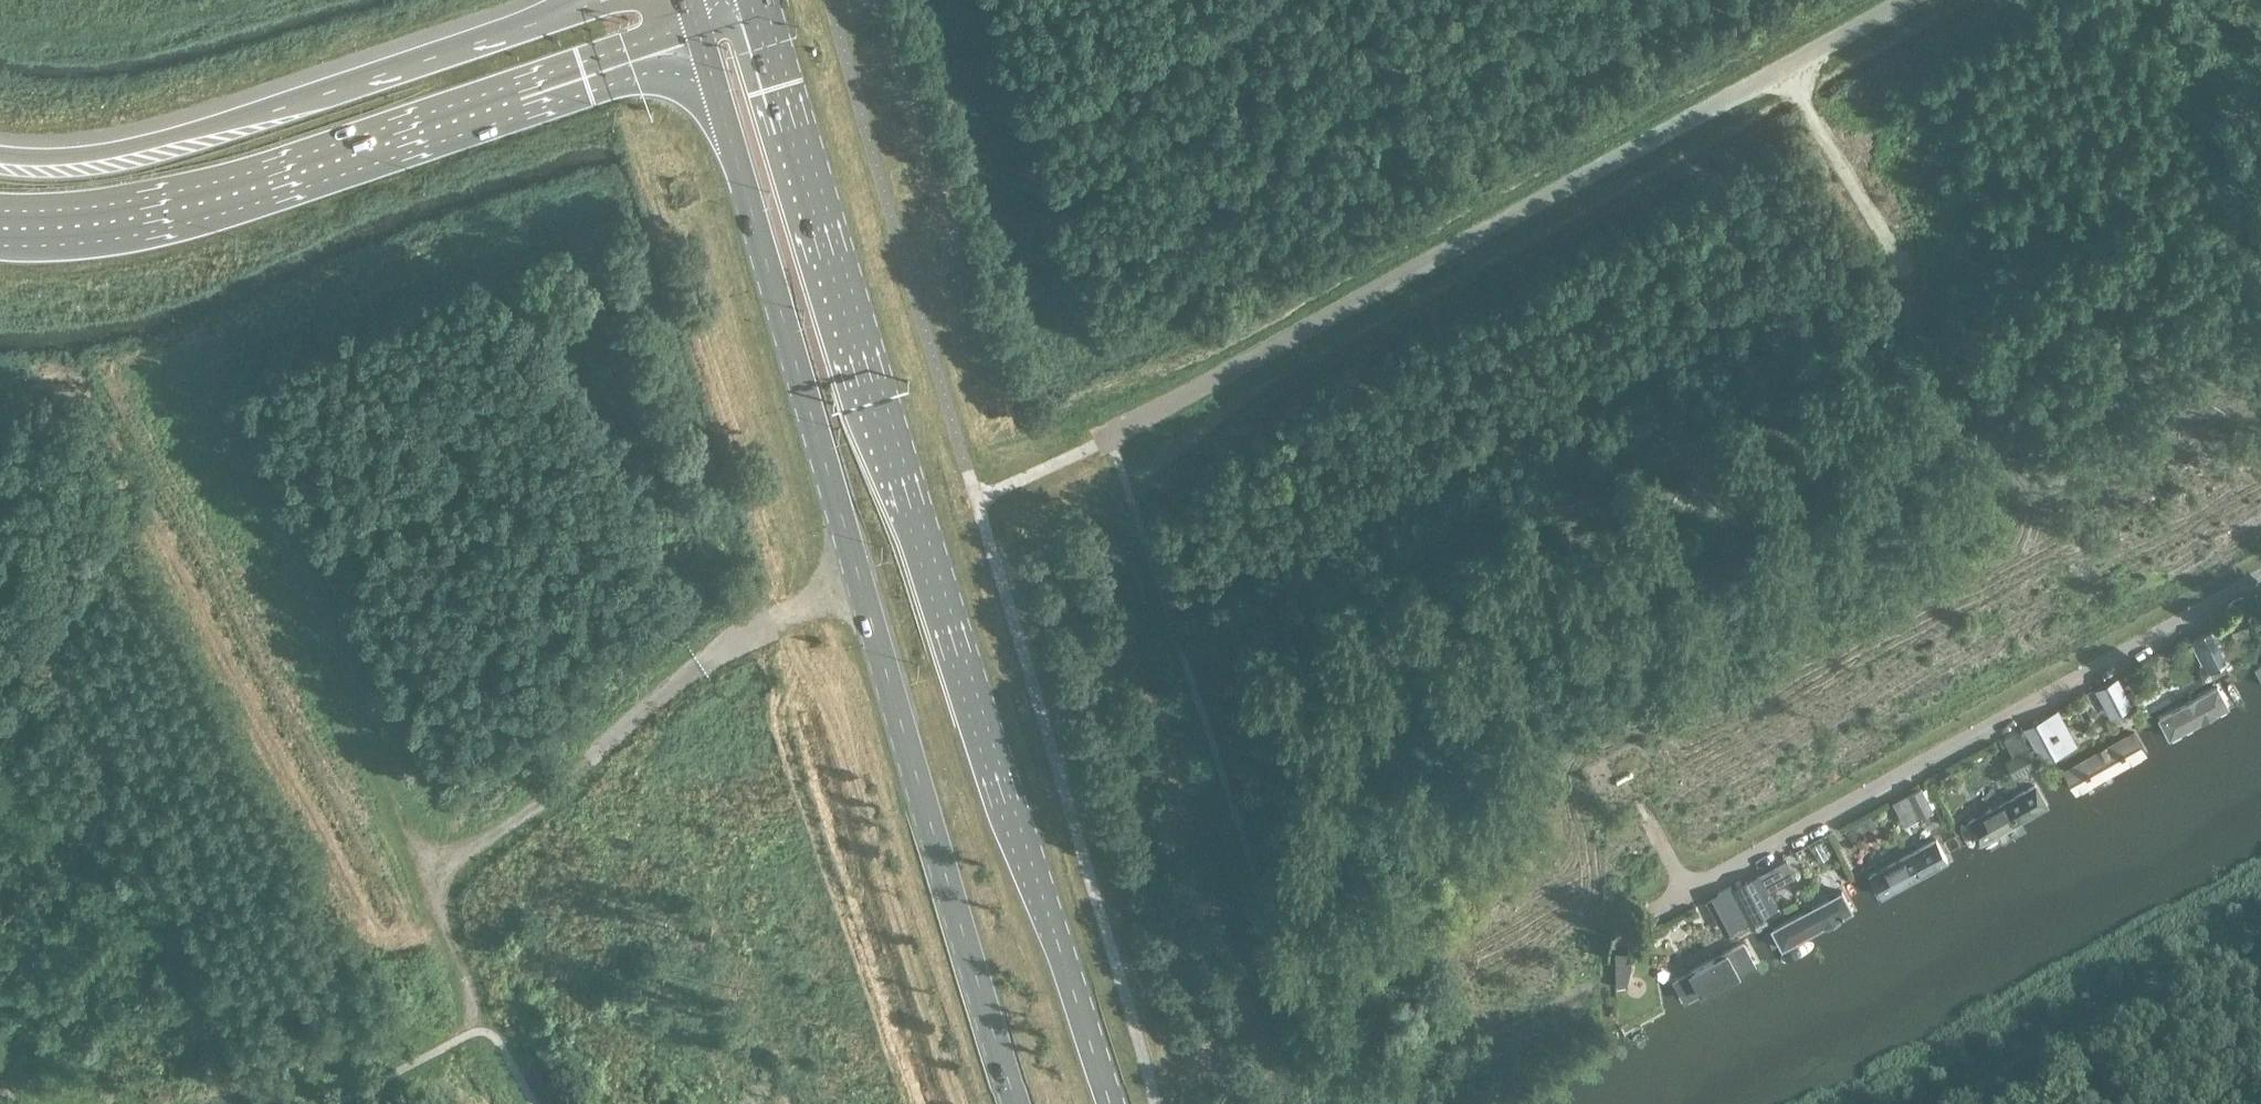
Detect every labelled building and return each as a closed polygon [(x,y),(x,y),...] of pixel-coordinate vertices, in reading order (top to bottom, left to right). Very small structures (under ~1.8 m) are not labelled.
[(2190,640),(2203,663),(2217,656),(2204,632),(2190,640)] [(2252,666),(2260,683),(2260,661),(2252,666)] [(2124,677),(2129,679),(2132,672),(2127,669),(2124,677)] [(2129,679),(2127,684),(2140,690),(2145,677),(2132,671),(2132,672),(2129,679)] [(2101,688),(2109,703),(2125,695),(2117,680),(2101,688)] [(2222,685),(2156,720),(2169,744),(2235,709),(2222,685)] [(2047,715),(2025,728),(2043,761),(2066,748),(2047,715)] [(2132,733),(2063,768),(2075,791),(2144,756),(2132,733)] [(2029,748),(2013,756),(2006,761),(2014,774),(2036,762),(2029,748)] [(1615,776),(1619,784),(1634,776),(1630,768),(1615,776)] [(2038,785),(1966,820),(1978,845),(2050,810),(2038,785)] [(1921,786),(1908,793),(1920,816),(1933,809),(1921,786)] [(1945,838),(1871,877),(1883,900),(1957,860),(1945,838)] [(1760,873),(1748,880),(1761,903),(1772,897),(1760,873)] [(1726,923),(1740,915),(1728,891),(1714,899),(1726,923)] [(1842,891),(1772,930),(1784,954),(1855,915),(1842,891)] [(1749,945),(1674,977),(1685,1002),(1760,970),(1749,945)]
